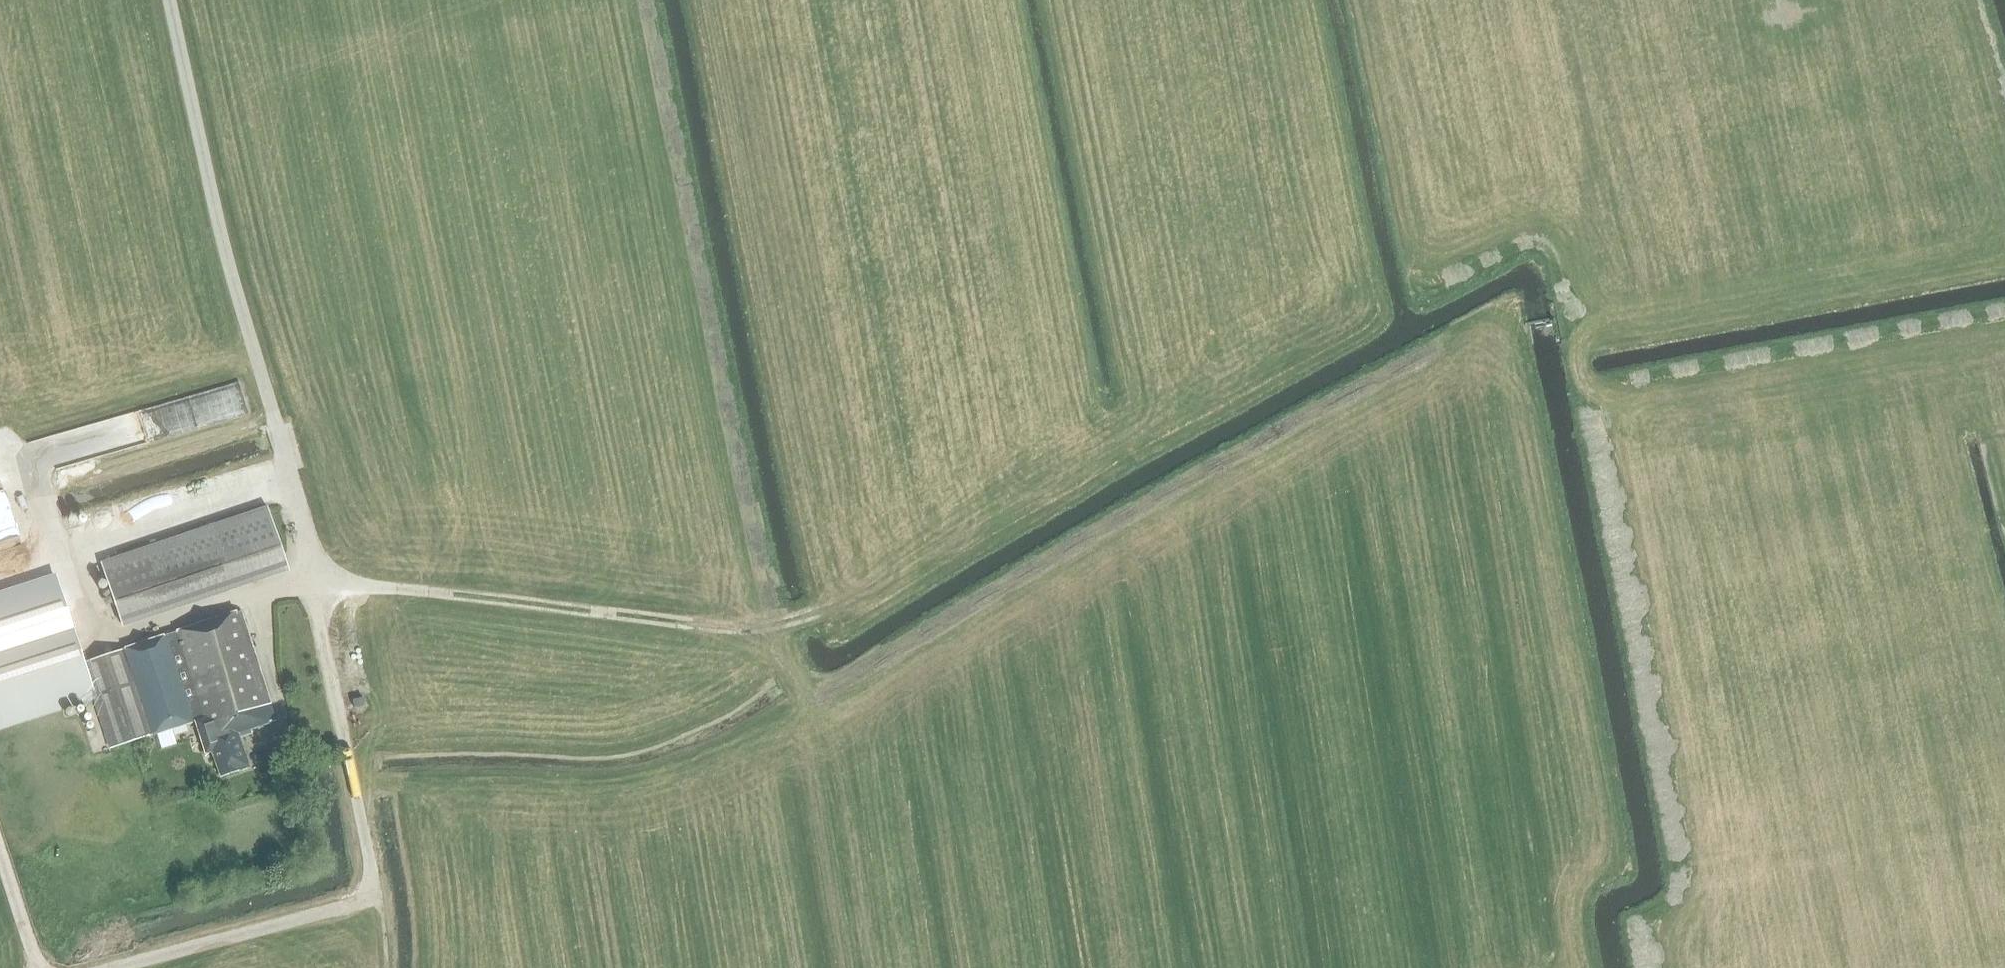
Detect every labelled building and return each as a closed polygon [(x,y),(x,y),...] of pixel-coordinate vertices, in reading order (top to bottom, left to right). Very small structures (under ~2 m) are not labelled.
[(264,508),(94,555),(112,621),(282,574),(264,508)] [(81,664),(63,605),(0,625),(0,729),(93,700),(108,750),(194,723),(204,755),(211,753),(220,779),(234,774),(247,769),(238,738),(249,735),(248,732),(270,725),(270,724),(273,722),(239,614),(81,664)] [(353,710),(364,707),(362,699),(351,701),(353,710)]
